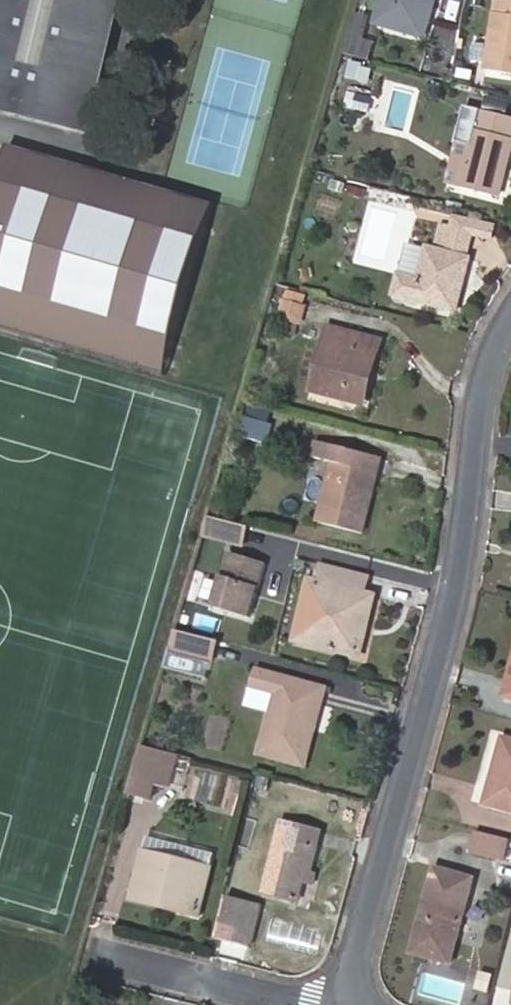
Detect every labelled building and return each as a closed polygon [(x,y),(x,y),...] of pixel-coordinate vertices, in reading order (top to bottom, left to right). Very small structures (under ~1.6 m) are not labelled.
[(73,130),(105,0),(0,0),(0,112),(73,130)] [(436,0),(376,0),(370,25),(426,39),(436,0)] [(510,72),(510,0),(499,0),(488,69),(510,72)] [(341,52),(368,58),(373,38),(362,36),(368,15),(352,11),(341,52)] [(365,65),(353,62),(349,78),(370,84),(374,71),(364,69),(365,65)] [(510,118),(510,103),(496,100),(493,113),(510,118)] [(493,113),(480,111),(475,129),(465,126),(450,184),(502,198),(510,161),(510,118),(493,113)] [(3,148),(0,159),(0,320),(165,366),(210,205),(164,192),(147,187),(3,148)] [(435,249),(430,247),(430,251),(423,279),(402,274),(397,294),(458,310),(471,258),(467,257),(474,232),(441,224),(435,249)] [(408,246),(402,274),(423,279),(430,251),(408,246)] [(306,307),(291,303),(285,329),(299,332),(306,307)] [(354,354),(359,335),(331,327),(315,390),(368,404),(372,389),(362,387),(369,358),(354,354)] [(383,341),(359,335),(354,354),(369,358),(362,387),(372,389),(383,341)] [(247,419),(243,434),(270,441),(273,426),(247,419)] [(321,521),(363,533),(382,458),(319,442),(316,455),(336,460),(321,521)] [(211,515),(205,534),(245,545),(250,526),(211,515)] [(266,563),(231,553),(216,607),(251,617),(266,563)] [(330,585),(316,645),(360,656),(376,595),(365,592),(369,576),(324,565),(320,583),(330,585)] [(306,642),(316,645),(330,585),(320,583),(306,642)] [(172,651),(213,661),(217,662),(223,641),(178,629),(172,651)] [(172,651),(167,667),(209,677),(213,661),(172,651)] [(260,752),(303,763),(323,687),(256,670),(248,702),(271,708),(260,752)] [(204,747),(222,751),(228,726),(210,722),(204,747)] [(510,811),(510,740),(505,738),(487,804),(510,811)] [(143,747),(131,795),(152,800),(155,786),(164,752),(143,747)] [(179,756),(164,752),(155,786),(171,790),(179,756)] [(188,801),(224,807),(230,773),(194,767),(188,801)] [(308,871),(313,872),(322,833),(283,824),(266,893),(300,902),(305,884),(308,871)] [(477,830),(472,850),(506,859),(510,840),(510,839),(477,830)] [(506,859),(499,887),(510,890),(510,840),(506,859)] [(165,897),(163,905),(195,913),(207,865),(142,849),(132,889),(165,897)] [(319,873),(313,872),(308,871),(305,884),(316,887),(319,873)] [(475,880),(436,871),(415,954),(453,963),(475,880)] [(130,897),(163,905),(165,897),(132,889),(130,897)] [(261,904),(223,896),(213,937),(251,946),(261,904)]
